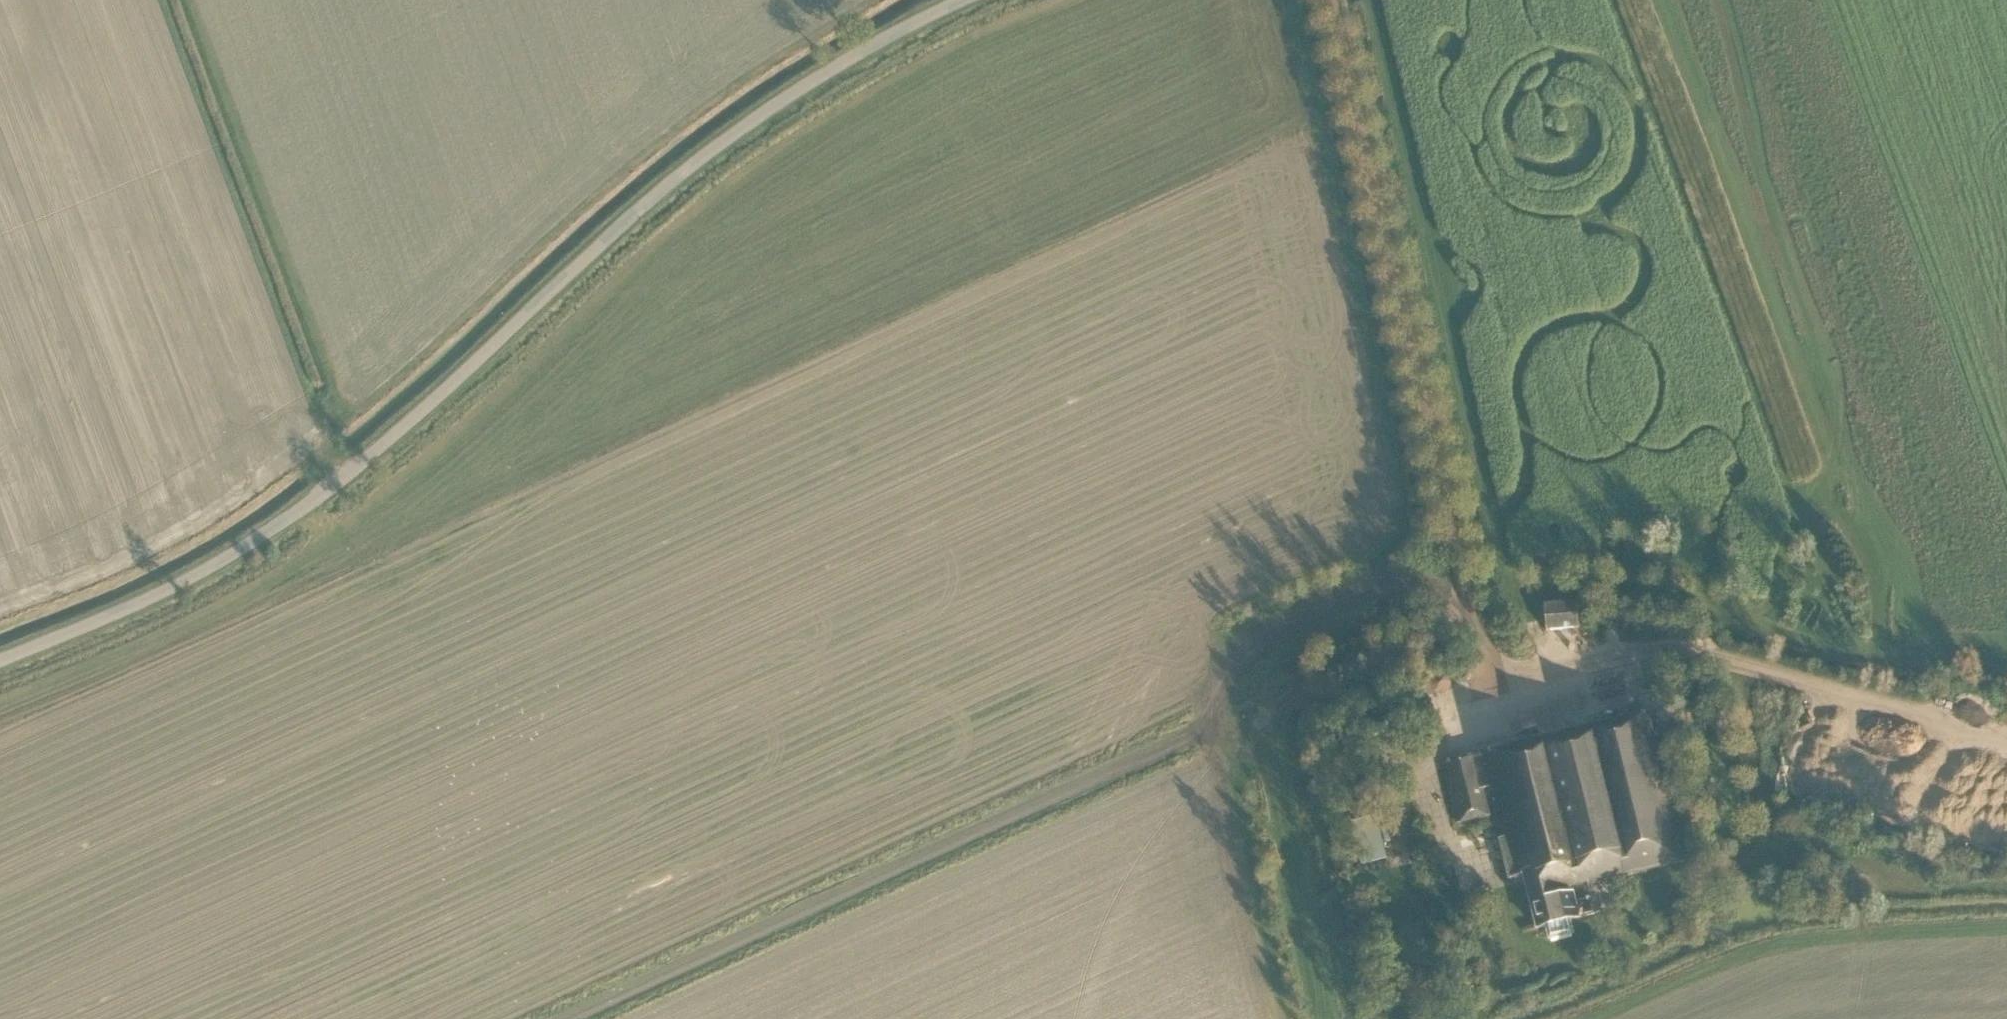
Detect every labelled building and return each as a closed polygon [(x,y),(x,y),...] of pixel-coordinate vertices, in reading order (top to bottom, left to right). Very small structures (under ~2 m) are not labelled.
[(1543,604),(1545,630),(1578,627),(1576,601),(1543,604)] [(1689,861),(1653,713),(1442,765),(1457,824),(1490,816),(1480,777),(1484,776),(1510,880),(1523,877),(1536,930),(1547,927),(1550,940),(1570,935),(1567,922),(1598,914),(1595,899),(1589,900),(1586,886),(1689,861)] [(1667,725),(1672,745),(1681,743),(1677,723),(1667,725)] [(1379,818),(1353,822),(1360,865),(1385,862),(1379,818)]
